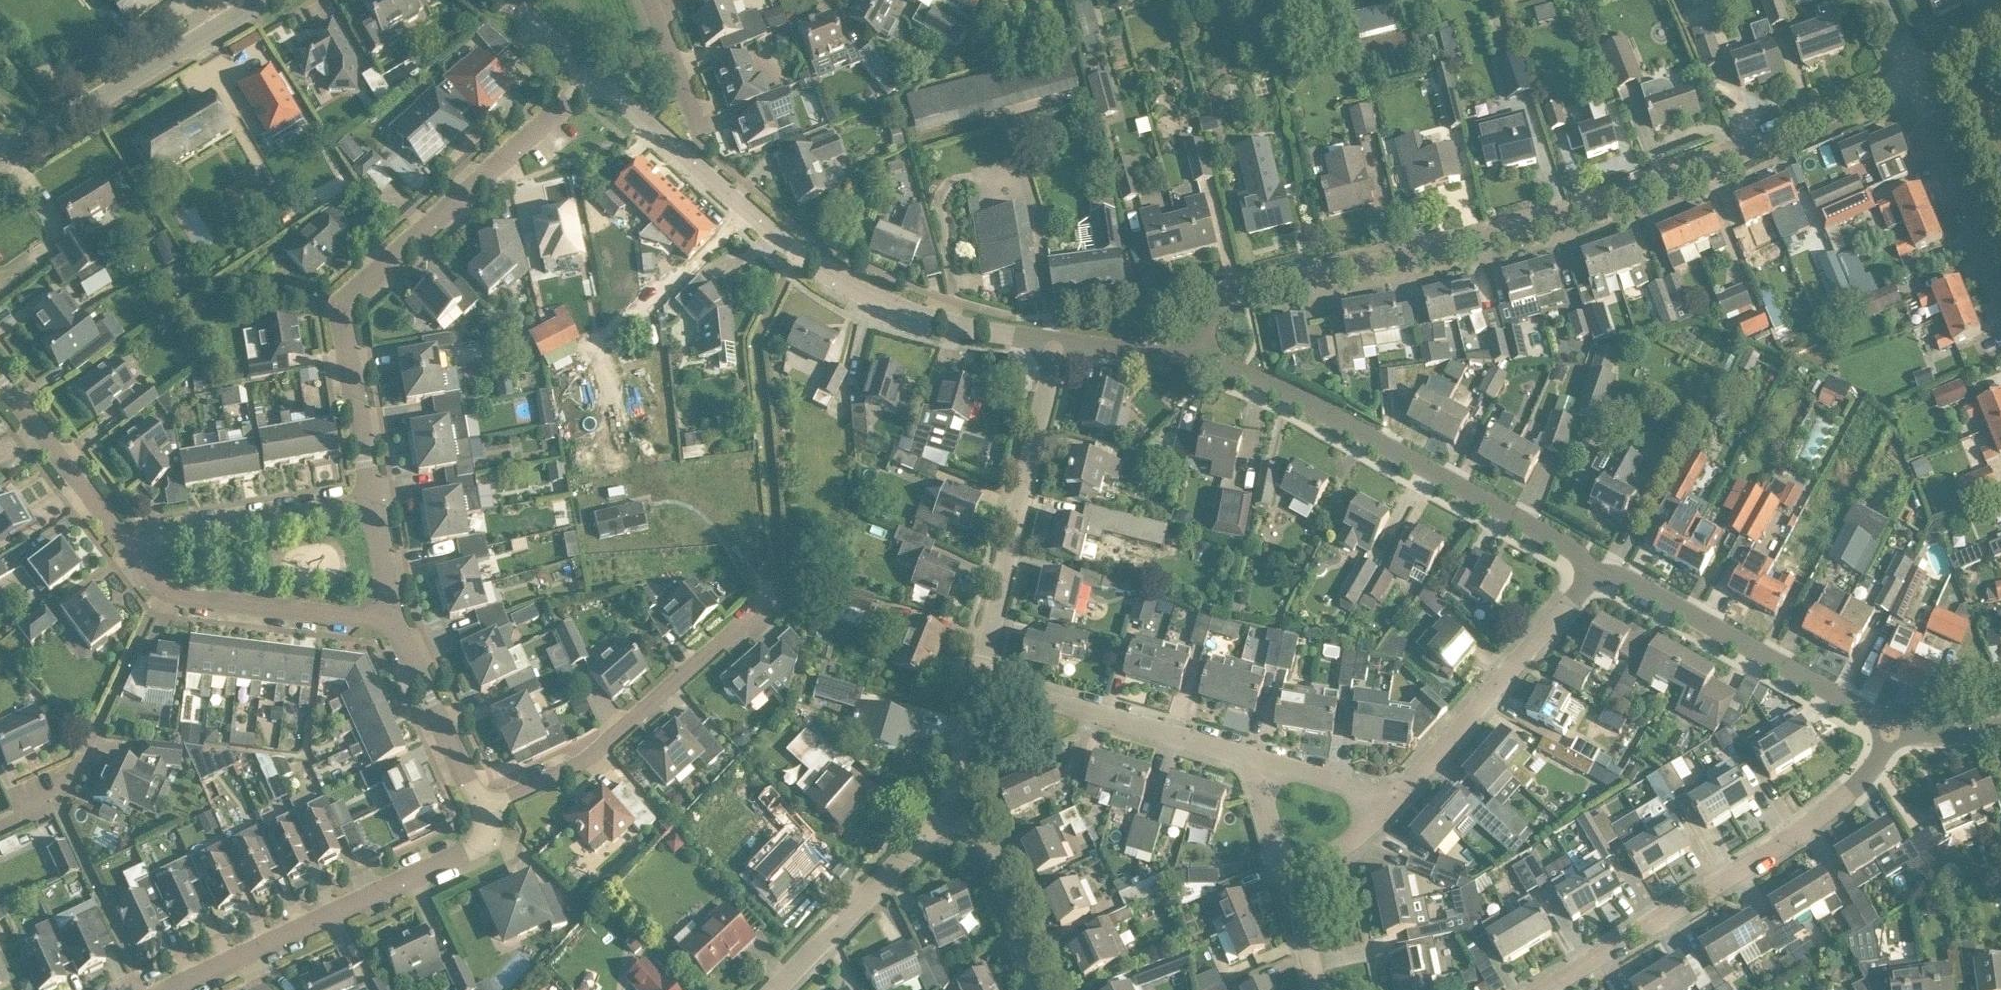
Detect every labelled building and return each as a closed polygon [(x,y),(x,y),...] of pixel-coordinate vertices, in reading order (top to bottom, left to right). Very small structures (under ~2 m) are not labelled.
[(161,0),(125,0),(137,16),(129,22),(129,23),(161,0)] [(366,26),(355,33),(370,59),(383,51),(375,37),(380,34),(381,35),(403,22),(409,24),(418,19),(419,12),(421,11),(414,0),(372,0),(364,5),(370,16),(363,21),(366,26)] [(767,36),(764,30),(756,11),(736,19),(730,5),(728,6),(726,0),(713,0),(703,4),(707,14),(694,19),(706,47),(742,33),(747,44),(767,36)] [(895,5),(886,0),(861,0),(858,5),(856,5),(848,19),(878,36),(878,35),(887,40),(890,39),(898,25),(897,21),(889,16),(895,5)] [(967,8),(972,0),(952,0),(967,8)] [(1695,8),(1693,3),(1691,0),(1674,0),(1680,13),(1695,8)] [(1772,27),(1789,21),(1781,0),(1762,0),(1772,27)] [(1355,15),(1361,40),(1399,31),(1392,6),(1355,15)] [(946,42),(957,48),(965,32),(921,7),(912,23),(922,29),(924,26),(947,40),(946,42)] [(1829,7),(1815,12),(1820,27),(1793,36),(1803,66),(1805,65),(1808,68),(1816,65),(1817,61),(1844,51),(1829,7)] [(764,16),(770,32),(786,26),(781,10),(764,16)] [(850,69),(862,65),(856,57),(858,55),(853,48),(845,52),(837,34),(830,15),(799,27),(807,46),(814,64),(829,58),(833,68),(848,63),(850,69)] [(292,54),(305,76),(317,69),(319,73),(325,77),(329,77),(330,92),(355,91),(355,62),(332,22),(317,31),(321,37),(292,54)] [(1754,29),(1752,30),(1759,51),(1748,55),(1732,60),(1741,87),(1770,77),(1771,82),(1786,77),(1772,35),(1768,25),(1754,29)] [(1693,31),(1706,70),(1723,64),(1710,26),(1693,31)] [(776,33),(778,38),(775,39),(780,52),(791,48),(787,39),(792,37),(789,28),(776,33)] [(1445,53),(1454,51),(1459,50),(1453,29),(1440,32),(1445,53)] [(501,37),(489,48),(498,58),(511,46),(501,37)] [(1601,49),(1618,90),(1643,79),(1626,39),(1601,49)] [(862,65),(878,85),(880,84),(884,81),(891,75),(869,47),(858,55),(856,57),(862,65)] [(1075,82),(1068,52),(991,72),(999,103),(1075,82)] [(445,79),(448,83),(449,82),(471,107),(481,118),(496,105),(495,103),(509,89),(489,66),(477,53),(463,67),(461,65),(445,79)] [(713,67),(721,86),(724,85),(733,109),(752,101),(769,95),(763,80),(756,83),(745,55),(732,60),(713,67)] [(1532,91),(1520,56),(1496,65),(1509,100),(1532,91)] [(409,81),(400,68),(381,79),(391,95),(409,81)] [(1441,91),(1451,130),(1463,127),(1453,88),(1447,68),(1436,71),(1441,91)] [(249,104),(268,136),(299,118),(280,86),(270,69),(239,87),(249,104)] [(899,86),(891,75),(884,81),(880,84),(888,95),(899,86)] [(1089,80),(1100,120),(1119,114),(1108,75),(1089,80)] [(449,82),(448,83),(436,94),(434,92),(392,129),(411,150),(424,165),(460,133),(458,131),(459,124),(461,122),(458,119),(471,107),(449,82)] [(1646,103),(1648,110),(1654,129),(1700,114),(1694,95),(1691,88),(1673,94),(1671,91),(1668,87),(1664,86),(1661,85),(1658,86),(1643,91),(1646,103)] [(749,152),(767,145),(778,141),(771,123),(793,115),(785,90),(774,94),(756,102),(760,113),(735,122),(740,134),(732,137),(739,154),(746,151),(747,153),(749,152)] [(135,141),(156,175),(232,129),(211,95),(135,141)] [(1545,107),(1553,130),(1566,125),(1558,102),(1545,107)] [(1596,127),(1567,136),(1572,152),(1584,147),(1588,159),(1619,148),(1610,122),(1609,122),(1604,105),(1590,109),(1596,127)] [(1353,112),(1359,137),(1375,133),(1369,108),(1353,112)] [(838,110),(825,115),(829,125),(842,120),(838,110)] [(1524,115),(1499,122),(1478,127),(1488,167),(1503,163),(1505,170),(1536,162),(1524,115)] [(1198,122),(1201,135),(1217,131),(1214,118),(1198,122)] [(898,149),(904,147),(899,129),(893,130),(898,149)] [(779,161),(784,176),(787,175),(798,203),(828,191),(818,165),(843,156),(836,139),(835,139),(832,132),(810,141),(813,148),(811,149),(811,148),(797,154),(779,161)] [(1897,132),(1870,144),(1868,139),(1840,150),(1847,168),(1872,158),(1877,169),(1907,156),(1897,132)] [(1399,144),(1404,163),(1406,162),(1414,193),(1461,181),(1453,150),(1424,157),(1419,137),(1399,142),(1399,144)] [(348,138),(337,148),(354,166),(364,156),(348,138)] [(1186,147),(1196,183),(1213,178),(1204,142),(1186,147)] [(1251,196),(1241,199),(1244,215),(1249,234),(1292,223),(1287,204),(1283,188),(1279,189),(1268,143),(1239,150),(1251,196)] [(1325,189),(1323,190),(1324,195),(1327,195),(1331,214),(1372,204),(1360,152),(1328,159),(1333,180),(1324,182),(1325,189)] [(354,169),(363,180),(381,163),(372,153),(354,169)] [(1114,165),(1124,201),(1141,196),(1131,160),(1114,165)] [(642,161),(615,188),(651,223),(677,196),(642,161)] [(890,174),(904,171),(902,162),(888,165),(890,174)] [(1788,178),(1762,189),(1783,241),(1808,230),(1798,205),(1799,204),(1796,197),(1788,178)] [(226,193),(241,219),(265,205),(249,179),(226,193)] [(1857,179),(1814,197),(1820,211),(1851,199),(1863,194),(1857,179)] [(60,205),(70,222),(75,230),(114,206),(99,182),(60,205)] [(1889,232),(1905,224),(1931,213),(1920,187),(1894,198),(1894,199),(1878,205),(1882,216),(1889,232)] [(1783,241),(1762,189),(1735,201),(1746,227),(1747,227),(1753,243),(1763,239),(1782,242),(1783,241)] [(598,205),(615,221),(627,210),(610,193),(598,205)] [(677,196),(651,223),(689,260),(715,233),(677,196)] [(1191,218),(1177,221),(1186,256),(1217,248),(1208,213),(1208,214),(1204,196),(1187,200),(1191,218)] [(1851,199),(1820,211),(1827,230),(1837,226),(1859,217),(1851,199)] [(922,206),(909,209),(909,207),(902,205),(901,208),(908,211),(901,232),(880,224),(870,250),(910,266),(913,259),(920,261),(936,257),(922,206)] [(287,255),(278,263),(295,282),(304,274),(308,278),(347,244),(339,235),(348,227),(337,210),(335,207),(321,216),(323,218),(285,252),(287,255)] [(1027,207),(975,215),(984,275),(1001,273),(1003,289),(1015,287),(1017,302),(1041,299),(1027,207)] [(1186,256),(1177,221),(1162,225),(1158,208),(1141,212),(1146,229),(1145,229),(1149,245),(1154,264),(1186,256)] [(544,221),(534,223),(545,274),(557,272),(555,262),(582,256),(572,211),(544,217),(544,221)] [(1052,277),(1055,297),(1126,287),(1122,253),(1126,253),(1124,233),(1123,229),(1118,229),(1116,211),(1092,214),(1098,255),(1050,262),(1052,277)] [(1711,211),(1685,222),(1695,247),(1709,240),(1715,254),(1727,249),(1721,236),(1722,236),(1711,211)] [(1931,213),(1905,224),(1911,239),(1895,246),(1899,257),(1916,250),(1916,252),(1942,241),(1931,213)] [(1695,247),(1685,222),(1658,233),(1668,258),(1674,271),(1686,266),(1680,253),(1695,247)] [(510,276),(517,283),(527,274),(517,223),(492,228),(494,236),(479,239),(483,259),(468,273),(488,296),(510,276)] [(83,287),(82,288),(89,300),(112,286),(99,264),(81,234),(59,248),(69,265),(77,277),(83,287)] [(1632,238),(1608,246),(1618,276),(1630,273),(1636,287),(1640,289),(1649,285),(1641,269),(1642,269),(1638,257),(1632,238)] [(1831,245),(1835,255),(1847,250),(1843,240),(1831,245)] [(1618,276),(1608,246),(1583,255),(1589,274),(1593,284),(1591,285),(1597,303),(1611,299),(1605,280),(1618,276)] [(1854,251),(1838,258),(1855,294),(1875,285),(1870,273),(1865,275),(1854,251)] [(654,273),(652,256),(642,258),(644,274),(654,273)] [(1835,256),(1820,262),(1829,283),(1829,285),(1845,278),(1844,276),(1836,259),(1835,256)] [(1554,262),(1528,269),(1537,300),(1551,296),(1554,306),(1567,302),(1564,292),(1562,293),(1559,282),(1554,262)] [(1537,300),(1528,269),(1504,276),(1512,306),(1513,306),(1515,324),(1525,323),(1525,321),(1527,321),(1525,303),(1537,300)] [(406,304),(418,316),(423,311),(437,326),(452,313),(457,308),(464,316),(479,303),(473,296),(460,282),(449,291),(436,276),(406,304)] [(699,359),(719,356),(721,369),(736,367),(734,346),(731,318),(727,310),(720,305),(726,299),(711,284),(709,287),(699,277),(685,292),(675,302),(698,325),(697,343),(699,359)] [(1677,313),(1690,308),(1679,277),(1665,282),(1677,313)] [(1937,302),(1944,318),(1970,307),(1959,280),(1933,291),(1933,292),(1918,298),(1923,308),(1937,302)] [(1475,283),(1450,289),(1458,320),(1470,317),(1476,334),(1489,330),(1482,314),(1475,283)] [(1660,319),(1675,313),(1663,283),(1649,288),(1660,319)] [(1894,286),(1860,301),(1866,317),(1901,302),(1894,286)] [(1716,299),(1724,317),(1751,306),(1744,287),(1716,299)] [(1458,320),(1450,289),(1425,295),(1432,326),(1433,326),(1435,342),(1446,341),(1444,323),(1458,320)] [(1760,296),(1776,332),(1789,326),(1779,304),(1777,305),(1771,291),(1760,296)] [(32,319),(49,341),(80,317),(63,295),(32,319)] [(1395,300),(1369,304),(1374,336),(1388,334),(1400,332),(1417,329),(1411,305),(1396,308),(1395,300)] [(1349,336),(1336,338),(1342,374),(1356,371),(1354,364),(1366,362),(1364,351),(1377,348),(1374,336),(1369,304),(1344,308),(1349,336)] [(1603,307),(1585,313),(1591,335),(1593,341),(1612,337),(1603,307)] [(1970,307),(1944,318),(1950,333),(1935,339),(1940,350),(1954,344),(1954,345),(1981,334),(1970,307)] [(1591,335),(1585,313),(1569,318),(1576,340),(1591,335)] [(1738,324),(1744,338),(1769,328),(1763,313),(1738,324)] [(89,364),(116,343),(101,324),(91,331),(81,318),(49,342),(49,341),(42,346),(59,368),(80,353),(89,364)] [(787,346),(824,365),(837,338),(801,320),(787,346)] [(1279,325),(1285,357),(1311,353),(1305,321),(1279,325)] [(295,322),(280,325),(257,329),(263,362),(248,364),(251,380),(269,377),(288,373),(286,361),(296,360),(302,359),(300,347),(296,327),(295,322)] [(1521,328),(1503,332),(1511,363),(1529,359),(1521,328)] [(1466,355),(1467,362),(1493,362),(1500,361),(1502,370),(1511,368),(1511,363),(1503,332),(1488,336),(1492,352),(1466,355)] [(399,357),(403,380),(441,374),(438,352),(453,349),(451,336),(447,335),(441,336),(421,340),(421,341),(422,341),(424,352),(399,357)] [(1321,342),(1324,361),(1336,359),(1333,340),(1321,342)] [(374,370),(395,369),(394,345),(374,346),(374,370)] [(1437,346),(1422,349),(1426,366),(1451,361),(1448,345),(1437,347),(1437,346)] [(1593,367),(1610,373),(1617,353),(1601,347),(1593,367)] [(135,398),(129,390),(134,387),(115,361),(94,378),(92,376),(76,389),(97,418),(103,414),(101,411),(107,406),(108,407),(116,401),(122,409),(119,410),(129,423),(145,410),(158,400),(148,388),(135,398)] [(1459,383),(1467,369),(1452,361),(1444,375),(1459,383)] [(813,403),(827,410),(846,373),(831,365),(825,378),(816,396),(813,403)] [(867,385),(863,399),(894,409),(898,394),(904,375),(873,366),(867,385)] [(1479,392),(1494,401),(1507,376),(1492,368),(1479,392)] [(1552,379),(1563,385),(1568,374),(1556,368),(1552,379)] [(1931,370),(1914,376),(1918,388),(1935,381),(1931,370)] [(193,376),(195,390),(212,387),(200,371),(193,376)] [(299,373),(301,385),(319,382),(317,371),(299,373)] [(441,374),(403,380),(407,404),(432,400),(434,411),(463,406),(461,395),(456,371),(441,374)] [(1578,413),(1601,422),(1616,379),(1592,371),(1578,413)] [(1382,373),(1383,393),(1397,392),(1395,372),(1382,373)] [(579,376),(556,380),(562,415),(570,414),(574,438),(597,434),(593,410),(585,411),(581,388),(579,376)] [(1410,422),(1431,434),(1447,406),(1436,400),(1442,384),(1441,383),(1441,381),(1432,378),(1427,390),(1419,404),(1410,422)] [(1836,400),(1844,404),(1852,387),(1843,383),(1831,378),(1819,403),(1832,409),(1836,400)] [(916,430),(912,443),(913,443),(909,454),(920,459),(920,460),(943,469),(947,456),(948,457),(955,434),(949,432),(952,419),(967,423),(977,389),(946,379),(930,434),(916,430)] [(1962,380),(1944,388),(1951,406),(1970,398),(1962,380)] [(1120,447),(1120,449),(1122,449),(1123,442),(1116,435),(1125,396),(1092,388),(1083,427),(1093,429),(1090,441),(1120,447)] [(549,391),(536,394),(541,429),(555,427),(549,391)] [(158,403),(168,416),(172,415),(169,394),(158,403)] [(1989,430),(2000,425),(2000,395),(1978,404),(1979,405),(1965,411),(1969,421),(1983,415),(1989,430)] [(1447,406),(1431,434),(1455,446),(1464,428),(1472,415),(1472,414),(1480,404),(1469,396),(1458,412),(1447,406)] [(408,437),(411,452),(468,442),(463,406),(434,411),(436,423),(411,428),(412,436),(408,437)] [(261,407),(254,408),(255,415),(263,414),(261,407)] [(853,433),(867,438),(864,407),(851,409),(853,433)] [(1195,431),(1201,410),(1188,407),(1182,427),(1195,431)] [(315,410),(304,412),(307,425),(313,460),(328,458),(329,461),(339,459),(333,420),(317,423),(316,416),(315,410)] [(307,425),(292,428),(290,414),(280,416),(283,430),(289,465),(304,462),(304,465),(314,463),(313,460),(307,425)] [(1503,472),(1525,484),(1542,454),(1545,450),(1563,456),(1575,422),(1553,414),(1545,437),(1542,436),(1533,452),(1518,445),(1503,472)] [(1480,460),(1503,472),(1518,445),(1508,439),(1516,420),(1505,415),(1498,428),(1480,460)] [(290,467),(289,465),(283,430),(268,432),(266,419),(256,420),(264,469),(279,466),(280,469),(290,467)] [(173,493),(185,490),(179,456),(175,434),(161,436),(150,422),(135,434),(119,446),(138,470),(139,469),(152,487),(168,475),(170,478),(173,493)] [(1989,430),(1996,446),(1982,452),(1986,463),(2000,457),(2000,425),(1989,430)] [(260,478),(251,429),(242,430),(244,444),(230,447),(236,482),(236,485),(246,483),(245,480),(260,478)] [(1205,438),(1193,435),(1188,457),(1200,460),(1199,460),(1216,464),(1214,474),(1232,479),(1242,438),(1207,429),(1205,438)] [(1179,432),(1172,461),(1175,462),(1186,465),(1188,457),(1193,435),(1179,432)] [(221,484),(236,482),(230,447),(227,433),(217,435),(220,449),(205,451),(211,486),(212,489),(222,487),(221,484)] [(685,438),(687,450),(682,451),(683,461),(702,459),(701,449),(703,448),(702,436),(685,438)] [(179,456),(185,490),(186,493),(196,491),(195,489),(211,486),(205,451),(203,437),(193,439),(195,453),(179,456)] [(453,445),(411,452),(413,467),(417,466),(419,475),(444,471),(446,482),(474,477),(475,477),(472,466),(468,442),(453,445)] [(909,454),(897,449),(897,450),(894,449),(889,462),(915,473),(920,460),(920,459),(909,454)] [(1122,449),(1120,449),(1116,464),(1076,454),(1068,486),(1072,487),(1068,501),(1095,507),(1099,494),(1102,495),(1106,479),(1119,481),(1120,480),(1123,480),(1126,466),(1157,473),(1157,471),(1173,475),(1175,469),(1174,468),(1175,462),(1172,461),(1161,459),(1121,449),(1122,449)] [(1605,478),(1590,507),(1622,525),(1638,496),(1627,490),(1643,460),(1622,449),(1606,478),(1605,478)] [(1691,462),(1671,497),(1684,504),(1688,496),(1703,469),(1691,462)] [(1284,490),(1283,492),(1296,499),(1291,509),(1309,519),(1314,509),(1315,510),(1329,483),(1298,466),(1291,478),(1278,471),(1278,468),(1264,465),(1260,485),(1255,508),(1269,510),(1274,484),(1284,490)] [(552,483),(565,481),(562,466),(550,468),(552,483)] [(1961,482),(1969,500),(1998,488),(1991,470),(1961,482)] [(474,477),(446,482),(448,494),(423,498),(424,507),(420,508),(423,523),(465,515),(465,516),(481,514),(474,477)] [(1765,495),(1763,494),(1741,537),(1758,546),(1781,504),(1779,504),(1788,489),(1775,481),(1772,488),(1770,487),(1765,495)] [(12,483),(12,482),(0,489),(0,490),(12,483)] [(914,522),(945,534),(950,522),(953,523),(953,524),(957,526),(958,525),(968,529),(980,499),(946,486),(935,515),(920,509),(914,522)] [(1748,486),(1725,527),(1741,537),(1763,494),(1748,486)] [(1220,492),(1212,535),(1245,541),(1253,498),(1220,492)] [(13,535),(15,537),(36,524),(28,511),(24,513),(14,496),(4,502),(0,496),(0,543),(13,535)] [(1338,545),(1355,554),(1358,547),(1371,553),(1381,534),(1390,516),(1361,501),(1352,518),(1338,545)] [(1830,559),(1864,577),(1864,576),(1881,545),(1877,544),(1890,523),(1855,504),(1844,525),(1847,527),(1830,559)] [(1655,551),(1678,563),(1701,521),(1678,509),(1655,551)] [(1060,520),(1051,555),(1071,560),(1082,563),(1088,537),(1102,542),(1104,534),(1124,538),(1132,540),(1137,518),(1127,516),(1108,511),(1104,527),(1087,522),(1085,527),(1060,520)] [(456,542),(458,554),(487,548),(485,536),(470,539),(465,516),(465,515),(423,523),(425,538),(429,537),(431,546),(456,542)] [(640,518),(593,521),(594,545),(642,542),(640,518)] [(1701,521),(1678,563),(1701,576),(1714,554),(1713,553),(1721,539),(1724,534),(1701,521)] [(1153,524),(1149,537),(1161,540),(1164,527),(1153,524)] [(913,585),(946,598),(958,568),(940,561),(919,553),(924,540),(899,529),(894,542),(903,546),(896,562),(918,571),(913,585)] [(1409,578),(1423,586),(1444,546),(1420,533),(1415,543),(1410,540),(1392,573),(1407,581),(1409,578)] [(1990,546),(1995,560),(2000,557),(2000,542),(1990,546)] [(21,567),(41,593),(46,589),(49,593),(64,582),(80,569),(61,544),(47,555),(43,550),(21,567)] [(1949,558),(1956,574),(1986,562),(1979,546),(1949,558)] [(579,558),(577,547),(566,549),(568,560),(579,558)] [(435,583),(440,598),(481,586),(475,564),(490,560),(487,548),(458,554),(462,567),(437,573),(439,582),(435,583)] [(1493,560),(1476,550),(1454,591),(1492,611),(1494,607),(1497,608),(1513,577),(1490,565),(1493,560)] [(1888,614),(1889,614),(1903,585),(1918,558),(1908,552),(1903,559),(1897,556),(1886,577),(1887,577),(1882,587),(1885,588),(1875,606),(1888,614)] [(1729,592),(1752,604),(1764,581),(1772,567),(1751,555),(1743,569),(1742,569),(1729,592)] [(1354,607),(1376,569),(1361,560),(1339,598),(1341,599),(1341,608),(1351,614),(1355,607),(1354,607)] [(841,566),(835,580),(848,586),(854,571),(841,566)] [(1379,604),(1394,580),(1380,571),(1365,595),(1379,604)] [(1053,611),(1051,621),(1073,627),(1084,584),(1046,575),(1039,606),(1050,609),(1050,610),(1053,611)] [(1764,581),(1752,604),(1775,617),(1788,594),(1787,594),(1795,580),(1786,575),(1778,589),(1764,581)] [(1103,589),(1132,595),(1135,584),(1105,577),(1103,589)] [(709,594),(706,596),(694,582),(670,603),(671,604),(659,615),(680,639),(692,628),(693,630),(717,609),(715,605),(718,603),(709,594)] [(1418,599),(1438,617),(1450,603),(1430,585),(1418,599)] [(1903,585),(1889,614),(1904,621),(1918,592),(1903,585)] [(475,613),(478,626),(505,616),(502,604),(488,610),(481,586),(440,598),(444,612),(447,611),(450,620),(475,613)] [(1804,632),(1826,645),(1840,622),(1852,599),(1829,587),(1816,611),(1816,610),(1813,615),(1804,632)] [(834,606),(869,616),(874,600),(839,589),(834,606)] [(79,635),(91,650),(97,653),(107,645),(107,639),(121,627),(93,590),(77,602),(63,613),(79,635)] [(637,597),(647,614),(658,608),(648,590),(637,597)] [(1159,600),(1139,594),(1132,620),(1143,623),(1148,605),(1157,607),(1159,600)] [(1840,622),(1826,645),(1850,658),(1860,641),(1862,635),(1874,612),(1852,599),(1840,622)] [(1208,605),(1205,613),(1214,615),(1216,608),(1208,605)] [(1971,624),(1974,621),(1967,605),(1961,606),(1955,617),(1937,609),(1928,629),(1962,645),(1971,624)] [(20,630),(30,644),(56,624),(45,610),(20,630)] [(1191,644),(1204,648),(1210,628),(1213,618),(1200,614),(1191,644)] [(461,649),(471,671),(506,655),(497,634),(511,627),(505,616),(478,626),(484,638),(461,649)] [(1213,618),(1210,628),(1221,632),(1224,622),(1213,618)] [(2000,648),(2000,642),(1999,619),(1987,620),(1989,649),(2000,648)] [(912,674),(917,676),(918,674),(926,677),(933,661),(930,659),(940,634),(943,635),(944,633),(912,620),(894,665),(912,673),(912,674)] [(1582,657),(1595,664),(1600,656),(1615,665),(1620,656),(1630,662),(1645,635),(1632,627),(1628,634),(1602,620),(1582,657)] [(1442,640),(1423,662),(1437,675),(1440,672),(1449,680),(1476,650),(1445,622),(1434,633),(1442,640)] [(1231,624),(1227,637),(1237,640),(1241,627),(1231,624)] [(556,634),(572,667),(587,660),(571,626),(556,634)] [(1902,684),(1920,646),(1923,638),(1899,627),(1889,649),(1878,673),(1902,684)] [(1025,663),(1059,671),(1062,658),(1074,661),(1077,659),(1079,650),(1086,652),(1089,638),(1059,631),(1056,644),(1031,638),(1025,663)] [(1274,632),(1269,631),(1267,642),(1271,643),(1266,667),(1278,670),(1283,646),(1285,637),(1284,637),(1285,635),(1274,632)] [(1153,685),(1162,655),(1165,645),(1138,637),(1135,648),(1126,677),(1153,685)] [(1283,646),(1278,670),(1292,673),(1299,640),(1285,637),(1283,646)] [(200,693),(210,694),(212,679),(216,645),(200,643),(201,640),(191,639),(185,685),(186,685),(188,676),(202,678),(200,693)] [(216,642),(216,645),(212,679),(227,681),(225,696),(235,697),(236,682),(240,648),(225,646),(226,643),(216,642)] [(1657,677),(1673,686),(1688,658),(1659,642),(1639,679),(1652,686),(1657,677)] [(589,674),(599,686),(613,701),(647,671),(623,644),(589,674)] [(251,684),(249,699),(259,701),(261,686),(265,651),(250,649),(250,646),(241,645),(240,648),(236,682),(251,684)] [(786,691),(787,692),(797,663),(782,646),(768,657),(760,648),(723,681),(726,685),(724,690),(724,694),(728,698),(732,699),(737,697),(746,707),(776,681),(786,691)] [(1920,646),(1902,684),(1926,695),(1937,671),(1936,671),(1943,656),(1920,646)] [(274,702),(284,703),(286,688),(289,654),(274,652),(275,649),(265,648),(265,651),(261,686),(276,688),(274,702)] [(832,649),(825,648),(822,658),(830,660),(832,649)] [(123,694),(143,703),(147,692),(175,696),(180,652),(158,649),(156,667),(150,666),(139,661),(140,659),(123,694)] [(1162,655),(1153,685),(1180,693),(1189,663),(1188,663),(1191,653),(1179,649),(1176,659),(1162,655)] [(301,690),(299,705),(309,707),(315,657),(299,655),(299,652),(290,651),(289,654),(286,688),(301,690)] [(1354,682),(1358,654),(1345,652),(1344,659),(1339,687),(1352,689),(1353,682),(1354,682)] [(1369,656),(1358,654),(1354,682),(1365,684),(1369,656)] [(346,688),(349,696),(374,686),(379,684),(367,658),(341,655),(341,660),(322,658),(319,684),(346,688)] [(504,682),(509,693),(536,680),(530,669),(516,676),(506,655),(471,671),(481,693),(504,682)] [(1688,658),(1673,686),(1687,694),(1677,711),(1716,732),(1737,695),(1711,681),(1715,673),(1688,658)] [(1201,699),(1229,707),(1237,677),(1224,673),(1227,662),(1214,659),(1211,669),(1210,669),(1201,699)] [(1555,680),(1581,694),(1588,682),(1581,678),(1585,671),(1566,661),(1555,680)] [(1237,677),(1229,707),(1256,715),(1265,684),(1264,684),(1267,674),(1254,671),(1251,681),(1237,677)] [(1734,702),(1744,708),(1746,709),(1753,697),(1761,707),(1770,691),(1760,684),(1747,677),(1738,695),(1734,702)] [(818,678),(814,692),(856,705),(860,690),(818,678)] [(491,715),(501,736),(536,720),(527,700),(541,693),(536,680),(509,693),(515,704),(491,715)] [(1606,709),(1619,716),(1631,692),(1619,685),(1606,709)] [(374,686),(349,696),(328,706),(333,715),(346,709),(352,722),(386,707),(382,698),(380,700),(374,686)] [(1277,728),(1305,733),(1309,701),(1295,699),(1297,688),(1284,686),(1283,697),(1282,697),(1280,709),(1277,728)] [(1563,717),(1571,703),(1561,697),(1543,687),(1527,716),(1564,736),(1572,722),(1563,717)] [(1420,699),(1440,718),(1449,709),(1429,690),(1420,699)] [(1359,712),(1354,740),(1382,745),(1387,715),(1390,695),(1389,695),(1388,698),(1356,693),(1356,691),(1355,691),(1352,711),(1359,712)] [(1309,701),(1305,733),(1333,737),(1336,717),(1339,695),(1325,693),(1323,703),(1309,701)] [(317,699),(315,711),(326,707),(326,700),(317,699)] [(585,701),(573,707),(579,719),(590,713),(585,701)] [(1744,708),(1734,702),(1729,711),(1739,716),(1740,716),(1744,708)] [(856,711),(848,739),(875,747),(894,752),(898,740),(909,743),(911,735),(916,737),(920,724),(901,718),(859,706),(858,705),(856,711)] [(1387,715),(1382,745),(1410,750),(1411,743),(1413,743),(1413,740),(1419,741),(1438,721),(1422,706),(1410,719),(1387,715)] [(387,708),(386,707),(352,722),(330,733),(334,741),(356,731),(362,745),(397,729),(393,721),(390,722),(384,709),(387,708)] [(1744,719),(1740,716),(1739,716),(1729,711),(1722,724),(1733,729),(1744,719)] [(24,755),(50,743),(37,713),(20,721),(18,717),(0,725),(0,748),(8,765),(25,757),(24,755)] [(1790,729),(1779,737),(1795,763),(1818,749),(1802,722),(1801,723),(1796,713),(1785,720),(1790,729)] [(536,720),(501,736),(512,758),(528,750),(533,761),(566,746),(558,728),(543,735),(536,720)] [(675,723),(639,755),(668,788),(699,761),(707,769),(717,760),(709,751),(716,744),(701,727),(688,738),(675,723)] [(179,745),(198,747),(201,727),(182,725),(179,745)] [(401,745),(394,731),(397,730),(397,729),(362,745),(349,751),(353,760),(367,754),(373,767),(365,771),(366,772),(386,763),(407,753),(403,743),(401,745)] [(796,788),(806,796),(805,797),(839,827),(865,798),(818,756),(824,745),(805,732),(786,752),(809,773),(796,788)] [(230,746),(253,748),(255,736),(231,733),(230,746)] [(1523,770),(1532,759),(1503,733),(1484,754),(1512,779),(1521,787),(1525,791),(1533,782),(1533,778),(1523,770)] [(1795,763),(1779,737),(1766,744),(1760,734),(1748,741),(1754,751),(1754,752),(1770,779),(1795,763)] [(281,750),(300,752),(301,739),(283,737),(281,750)] [(1571,754),(1544,739),(1538,750),(1588,777),(1594,766),(1571,754)] [(1578,741),(1571,754),(1594,766),(1601,753),(1578,741)] [(150,763),(180,766),(182,750),(152,747),(150,763)] [(203,750),(184,747),(200,783),(215,777),(203,750)] [(1512,779),(1484,754),(1466,775),(1494,800),(1512,779)] [(141,769),(114,756),(93,800),(104,805),(99,816),(114,823),(119,812),(122,813),(128,801),(143,808),(149,795),(159,800),(166,785),(155,780),(160,771),(144,764),(141,769)] [(1103,791),(1116,795),(1125,764),(1098,756),(1092,776),(1089,787),(1090,787),(1087,797),(1100,801),(1103,791)] [(271,760),(280,781),(292,775),(285,761),(277,760),(271,760)] [(383,785),(392,806),(427,790),(417,768),(394,779),(386,763),(366,772),(360,775),(368,792),(383,785)] [(1125,764),(1116,795),(1112,808),(1127,813),(1128,809),(1139,813),(1142,802),(1143,803),(1152,772),(1125,764)] [(1727,780),(1715,788),(1731,814),(1755,800),(1739,773),(1738,774),(1732,764),(1721,770),(1727,780)] [(1671,765),(1659,773),(1672,796),(1685,788),(1671,765)] [(262,771),(267,782),(277,778),(272,767),(262,771)] [(1044,801),(1040,792),(1061,783),(1054,767),(1032,777),(1032,776),(1000,790),(1011,816),(1044,801)] [(1632,767),(1625,778),(1632,783),(1639,771),(1632,767)] [(1672,796),(1659,773),(1647,781),(1664,807),(1675,801),(1672,796)] [(1958,785),(1975,826),(2000,816),(2000,810),(1992,788),(1983,791),(1978,777),(1958,785)] [(1191,817),(1200,786),(1173,778),(1164,807),(1165,807),(1159,826),(1162,827),(1172,829),(1177,813),(1190,816),(1191,817)] [(589,845),(596,853),(611,840),(613,843),(632,825),(641,835),(656,822),(623,785),(609,797),(601,788),(566,820),(588,846),(589,845)] [(1731,814),(1715,788),(1703,795),(1697,785),(1685,792),(1691,802),(1690,802),(1707,829),(1731,814)] [(1975,826),(1958,785),(1938,794),(1944,808),(1935,811),(1946,838),(1975,826)] [(1190,816),(1187,826),(1202,831),(1215,834),(1227,794),(1200,786),(1191,817),(1190,816)] [(756,801),(784,831),(797,820),(768,789),(756,801)] [(437,812),(427,790),(392,806),(407,838),(425,830),(420,820),(437,812)] [(1522,840),(1486,809),(1473,798),(1465,807),(1450,793),(1431,814),(1454,834),(1467,818),(1477,818),(1498,837),(1499,836),(1514,849),(1522,840)] [(813,804),(806,797),(800,803),(807,810),(813,804)] [(312,820),(300,825),(310,846),(318,864),(340,854),(332,836),(341,831),(340,830),(326,799),(307,808),(312,820)] [(1504,808),(1494,800),(1486,809),(1522,840),(1525,843),(1533,835),(1528,830),(1528,829),(1504,808)] [(1059,817),(1064,829),(1071,826),(1076,837),(1087,832),(1082,821),(1081,821),(1076,810),(1059,817)] [(281,834),(269,839),(279,860),(287,878),(292,876),(293,878),(300,875),(306,873),(305,870),(309,868),(305,859),(301,850),(310,846),(300,825),(300,826),(294,813),(276,822),(281,834)] [(1454,834),(1431,814),(1413,834),(1435,855),(1454,834)] [(1604,814),(1592,822),(1607,847),(1619,839),(1604,814)] [(1658,821),(1646,829),(1667,865),(1691,850),(1681,833),(1675,823),(1675,824),(1669,814),(1658,821)] [(211,815),(199,820),(206,836),(218,831),(211,815)] [(1127,850),(1139,854),(1148,823),(1136,819),(1127,850)] [(1607,847),(1592,822),(1582,828),(1597,853),(1607,847)] [(1148,823),(1139,854),(1153,857),(1162,827),(1159,826),(1148,823)] [(1887,823),(1862,839),(1876,863),(1886,880),(1902,870),(1899,866),(1908,861),(1901,849),(1902,848),(1887,823)] [(176,830),(183,844),(195,838),(189,824),(176,830)] [(353,824),(340,830),(341,831),(351,854),(364,849),(353,824)] [(21,848),(53,833),(49,825),(17,839),(21,848)] [(1667,865),(1646,829),(1645,829),(1643,826),(1631,834),(1632,836),(1621,842),(1627,852),(1633,862),(1643,879),(1667,865)] [(244,849),(232,854),(242,877),(243,877),(247,886),(251,895),(256,893),(257,895),(263,892),(270,889),(269,887),(274,885),(269,875),(265,866),(275,861),(267,843),(259,827),(239,837),(244,849)] [(1913,839),(1919,853),(1945,842),(1939,828),(1913,839)] [(1043,838),(1025,847),(1038,876),(1067,863),(1061,848),(1067,845),(1061,831),(1043,838)] [(676,837),(667,845),(675,854),(684,846),(676,837)] [(1876,863),(1862,839),(1836,854),(1850,878),(1851,878),(1859,891),(1869,884),(1862,872),(1876,863)] [(766,895),(769,898),(770,896),(779,905),(792,891),(790,889),(815,863),(791,840),(754,877),(769,892),(766,895)] [(47,850),(62,881),(79,874),(64,842),(47,850)] [(210,862),(195,869),(200,880),(203,878),(210,892),(219,911),(224,908),(225,910),(231,907),(237,905),(236,902),(241,900),(237,890),(233,882),(232,881),(242,877),(232,854),(227,842),(206,852),(210,862)] [(1936,848),(1920,858),(1937,885),(1953,876),(1936,848)] [(1597,854),(1575,868),(1598,907),(1622,892),(1606,866),(1604,866),(1597,854)] [(1539,888),(1550,882),(1535,856),(1523,863),(1539,888)] [(1441,857),(1437,868),(1462,877),(1467,866),(1441,857)] [(1539,888),(1523,863),(1520,857),(1513,861),(1517,867),(1512,869),(1527,894),(1539,888)] [(179,876),(155,887),(161,902),(170,920),(172,919),(177,930),(202,918),(196,905),(194,904),(194,900),(195,900),(190,887),(201,882),(200,880),(195,869),(190,860),(190,858),(174,865),(179,876)] [(1462,877),(1437,868),(1411,858),(1406,870),(1458,890),(1462,877)] [(1937,885),(1920,858),(1907,867),(1923,894),(1937,885)] [(1574,922),(1598,907),(1575,868),(1561,876),(1562,879),(1553,885),(1558,894),(1557,895),(1563,905),(1574,922)] [(1376,881),(1382,909),(1411,902),(1405,875),(1395,877),(1394,871),(1376,875),(1377,881),(1376,881)] [(1120,896),(1127,909),(1130,908),(1147,900),(1177,886),(1174,879),(1171,872),(1140,886),(1133,889),(1120,896)] [(1189,872),(1174,872),(1174,879),(1177,886),(1189,886),(1189,872)] [(1189,872),(1189,886),(1213,886),(1220,886),(1220,872),(1189,872)] [(1821,873),(1796,888),(1810,912),(1824,904),(1832,916),(1843,909),(1835,897),(1836,897),(1821,873)] [(1964,874),(1953,875),(1954,885),(1965,884),(1964,874)] [(1140,876),(1129,882),(1133,889),(1140,886),(1140,876)] [(151,907),(161,902),(155,887),(150,878),(135,884),(140,894),(121,903),(123,907),(117,910),(124,926),(126,925),(137,948),(162,937),(155,922),(151,921),(151,916),(154,915),(151,907)] [(1114,885),(1120,896),(1133,889),(1129,882),(1128,878),(1120,882),(1114,885)] [(528,879),(484,899),(493,918),(498,930),(509,925),(516,939),(549,923),(553,931),(567,925),(557,905),(549,887),(535,893),(528,879)] [(1049,897),(1062,927),(1080,918),(1092,913),(1078,884),(1067,889),(1049,897)] [(1483,915),(1476,884),(1461,892),(1467,919),(1483,915)] [(963,936),(955,921),(971,913),(958,886),(918,905),(939,948),(963,936)] [(1189,886),(1177,886),(1181,908),(1202,900),(1213,925),(1222,921),(1227,934),(1254,923),(1242,895),(1235,898),(1230,887),(1216,893),(1213,886),(1189,886)] [(1810,912),(1796,888),(1770,904),(1785,928),(1793,940),(1804,933),(1796,921),(1810,912)] [(1863,892),(1851,899),(1855,907),(1868,928),(1879,921),(1863,892)] [(1524,914),(1512,922),(1528,949),(1552,934),(1536,908),(1535,908),(1529,898),(1518,905),(1524,914)] [(576,902),(567,911),(580,924),(589,914),(576,902)] [(1411,902),(1382,909),(1387,936),(1407,932),(1417,930),(1411,902)] [(673,942),(683,952),(706,977),(737,948),(740,952),(754,940),(723,907),(713,917),(717,920),(702,934),(692,924),(673,942)] [(1855,907),(1842,915),(1854,936),(1867,929),(1868,928),(1855,907)] [(1086,978),(1106,969),(1108,973),(1131,963),(1117,931),(1120,930),(1119,927),(1135,920),(1130,908),(1127,909),(1106,919),(1112,933),(1090,943),(1072,952),(1080,970),(1081,969),(1086,978)] [(77,928),(60,936),(70,956),(78,975),(89,971),(90,974),(103,968),(102,965),(106,963),(97,944),(110,938),(97,910),(77,919),(77,928)] [(1751,915),(1726,931),(1741,954),(1755,946),(1763,958),(1773,952),(1765,940),(1766,939),(1762,932),(1751,915)] [(1442,936),(1455,934),(1469,930),(1467,919),(1448,923),(1439,925),(1442,936)] [(1528,949),(1512,922),(1500,929),(1494,920),(1483,927),(1488,936),(1487,936),(1504,964),(1528,949)] [(70,956),(60,936),(53,921),(35,929),(42,944),(21,954),(38,989),(54,989),(57,989),(56,986),(66,981),(58,962),(70,956)] [(1233,948),(1220,954),(1225,966),(1238,960),(1239,961),(1247,958),(1265,950),(1254,923),(1227,934),(1233,948)] [(383,952),(380,954),(385,963),(387,961),(390,967),(396,980),(414,972),(440,960),(434,947),(425,929),(382,949),(383,952)] [(1469,930),(1455,934),(1466,951),(1478,944),(1470,931),(1469,930)] [(1741,954),(1726,931),(1700,946),(1711,963),(1715,970),(1716,969),(1724,982),(1734,976),(1726,963),(1741,954)] [(626,945),(635,955),(646,945),(637,935),(626,945)] [(1393,960),(1398,987),(1442,978),(1434,938),(1400,945),(1403,958),(1393,960)] [(1785,950),(1798,971),(1809,964),(1797,943),(1785,950)] [(1962,952),(1965,977),(1978,975),(1980,989),(2000,989),(2000,961),(1977,965),(1974,943),(1961,945),(1962,952)] [(1478,944),(1466,951),(1481,974),(1492,967),(1478,944)] [(875,989),(899,989),(920,980),(903,946),(886,954),(888,959),(867,969),(864,964),(863,965),(875,989)] [(938,989),(945,989),(949,985),(931,949),(921,954),(938,989)] [(1921,972),(1924,989),(1954,989),(1953,981),(1965,979),(1965,977),(1962,952),(1948,953),(1950,967),(1921,972)] [(1162,964),(1168,979),(1195,969),(1190,954),(1162,964)] [(455,989),(475,989),(460,959),(444,967),(455,989)] [(1657,973),(1668,989),(1689,989),(1696,986),(1699,989),(1703,989),(1711,985),(1697,961),(1686,968),(1680,959),(1657,973)] [(304,989),(357,989),(353,980),(344,962),(301,982),(304,989)] [(644,962),(625,979),(635,989),(670,989),(644,962)] [(1921,972),(1920,963),(1890,967),(1890,962),(1857,966),(1865,981),(1870,989),(1884,989),(1893,989),(1924,989),(1921,972)] [(1195,980),(1198,989),(1213,989),(1224,985),(1229,983),(1222,968),(1195,980)] [(985,972),(958,985),(961,989),(993,989),(985,972)] [(1465,985),(1479,983),(1477,973),(1463,976),(1465,985)] [(1657,973),(1632,988),(1633,989),(1668,989),(1657,973)] [(1398,987),(1399,989),(1445,989),(1442,978),(1398,987)] [(365,989),(366,989),(384,989),(379,981),(365,989)] [(1865,981),(1852,988),(1854,989),(1870,989),(1865,981)]
